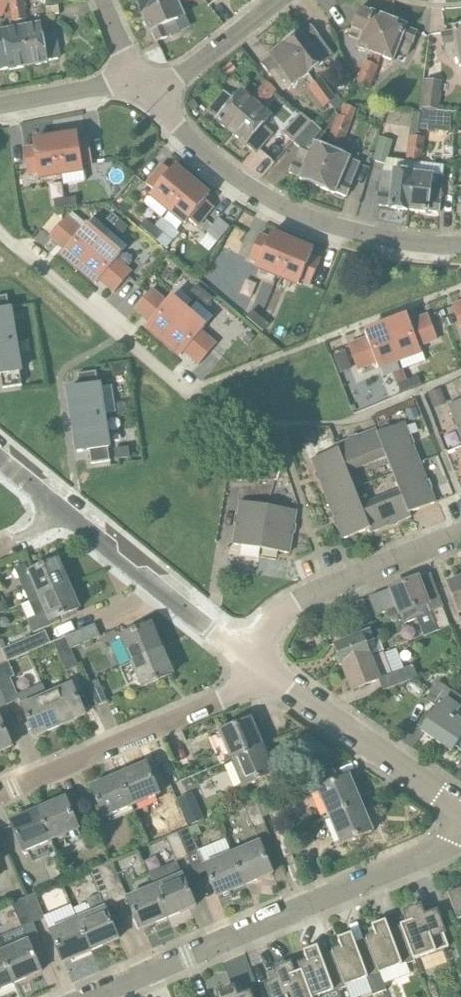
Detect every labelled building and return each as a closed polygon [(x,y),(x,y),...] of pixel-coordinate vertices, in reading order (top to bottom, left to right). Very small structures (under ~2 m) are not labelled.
[(25,6),(24,0),(9,0),(10,9),(25,6)] [(175,0),(135,0),(143,15),(175,0)] [(184,16),(177,0),(175,0),(143,15),(150,32),(153,31),(157,40),(179,30),(175,21),(184,16)] [(27,19),(26,19),(25,8),(25,6),(10,9),(12,23),(15,23),(16,28),(1,31),(3,43),(0,43),(0,70),(28,65),(20,22),(27,19)] [(59,6),(47,7),(47,16),(60,15),(59,6)] [(375,56),(389,19),(372,12),(361,8),(350,37),(359,41),(356,48),(375,56)] [(20,22),(28,65),(46,62),(46,61),(58,59),(54,34),(42,36),(41,25),(28,27),(27,19),(20,22)] [(389,19),(375,56),(394,63),(398,52),(407,56),(417,30),(407,27),(407,26),(389,19)] [(285,44),(309,75),(333,56),(326,47),(310,26),(301,33),(300,32),(285,44)] [(454,28),(454,30),(442,32),(447,59),(457,57),(460,68),(460,27),(454,28)] [(293,87),(309,75),(285,44),(270,55),(271,56),(262,63),(270,73),(277,67),(286,78),(278,84),(283,91),(291,85),(293,87)] [(363,87),(372,64),(365,61),(355,84),(363,87)] [(372,64),(363,87),(370,90),(379,66),(372,64)] [(316,97),(328,88),(321,77),(308,87),(316,97)] [(439,110),(443,81),(426,79),(422,108),(439,110)] [(259,88),(272,98),(277,91),(265,81),(259,88)] [(265,106),(272,98),(259,88),(253,95),(265,106)] [(337,98),(328,88),(316,97),(324,107),(330,103),(337,98)] [(231,133),(255,104),(242,92),(235,100),(224,91),(207,111),(218,120),(217,122),(231,133)] [(339,96),(337,98),(330,103),(336,110),(345,103),(339,96)] [(199,107),(194,99),(188,103),(192,111),(199,107)] [(255,104),(231,133),(246,146),(247,145),(256,153),(273,133),(265,126),(271,118),(255,104)] [(333,125),(348,131),(357,110),(345,105),(341,116),(338,115),(333,125)] [(419,138),(422,111),(413,110),(410,136),(419,138)] [(302,112),(283,132),(293,142),(311,121),(302,112)] [(450,131),(451,113),(429,112),(428,129),(450,131)] [(304,150),(322,131),(311,121),(293,142),(301,149),(304,150)] [(342,145),(348,131),(333,125),(328,139),(342,145)] [(78,134),(56,137),(61,175),(84,172),(83,165),(93,164),(89,138),(79,139),(78,134)] [(420,138),(419,138),(410,136),(408,147),(424,150),(425,139),(420,138)] [(61,175),(56,137),(33,141),(34,147),(24,149),(28,174),(38,172),(39,179),(61,175)] [(386,164),(392,141),(380,137),(374,161),(386,164)] [(310,152),(304,150),(301,149),(290,173),(300,177),(300,178),(317,186),(320,179),(331,150),(314,142),(310,152)] [(424,150),(408,147),(406,160),(422,163),(424,150)] [(320,179),(317,186),(335,193),(335,192),(346,197),(360,163),(331,150),(320,179)] [(165,165),(148,185),(155,191),(152,195),(169,209),(192,181),(175,168),(173,172),(165,165)] [(409,210),(413,172),(393,170),(393,172),(383,171),(379,206),(389,207),(389,208),(409,210)] [(413,172),(409,210),(428,213),(428,212),(437,213),(442,176),(413,172)] [(209,197),(192,182),(169,209),(186,224),(189,220),(196,226),(213,207),(205,200),(209,197)] [(76,199),(65,201),(67,209),(77,207),(76,199)] [(65,201),(55,203),(56,211),(67,209),(65,201)] [(123,219),(114,212),(109,218),(117,225),(123,219)] [(220,218),(208,232),(218,241),(230,226),(220,218)] [(82,231),(67,219),(51,236),(66,250),(62,254),(79,269),(103,241),(86,227),(82,231)] [(131,226),(123,219),(117,225),(126,232),(131,226)] [(153,229),(145,222),(139,228),(147,235),(153,229)] [(161,236),(153,229),(147,235),(155,243),(161,236)] [(270,239),(260,234),(250,258),(260,262),(257,268),(278,276),(292,243),(272,234),(270,239)] [(120,256),(103,241),(79,269),(96,283),(100,279),(115,292),(131,273),(116,260),(120,256)] [(312,251),(292,243),(278,276),(298,285),(301,279),(310,283),(320,260),(311,256),(312,251)] [(207,291),(199,284),(193,290),(201,297),(207,291)] [(167,303),(151,290),(135,310),(150,324),(148,326),(165,340),(187,313),(170,299),(167,303)] [(215,297),(207,291),(201,297),(209,304),(215,297)] [(16,339),(11,308),(10,308),(8,295),(0,296),(0,342),(16,339)] [(453,306),(460,328),(460,303),(453,306)] [(204,328),(187,313),(165,340),(181,355),(184,351),(199,364),(215,346),(200,332),(204,328)] [(260,320),(252,313),(246,319),(254,326),(260,320)] [(407,318),(387,326),(400,359),(420,351),(419,347),(438,339),(429,315),(409,322),(407,318)] [(268,327),(260,320),(254,326),(263,333),(268,327)] [(387,326),(366,334),(368,339),(349,346),(358,369),(378,361),(380,367),(400,359),(387,326)] [(250,343),(255,336),(250,331),(244,338),(250,343)] [(16,339),(0,342),(0,374),(2,387),(22,384),(20,371),(16,339)] [(352,369),(345,350),(334,354),(341,373),(352,369)] [(125,374),(123,363),(113,365),(114,376),(125,374)] [(68,390),(73,422),(105,417),(100,384),(99,385),(97,371),(78,374),(80,388),(68,390)] [(418,376),(408,380),(412,389),(422,384),(418,376)] [(408,380),(398,385),(401,393),(412,389),(408,380)] [(445,390),(434,394),(438,408),(449,404),(445,390)] [(450,405),(460,432),(460,401),(450,405)] [(406,411),(409,420),(420,416),(416,407),(406,411)] [(109,447),(105,417),(73,422),(77,452),(89,450),(91,464),(111,461),(108,447),(109,447)] [(391,475),(422,462),(406,422),(380,433),(378,428),(373,430),(384,458),(391,475)] [(354,471),(384,458),(373,430),(343,442),(354,471)] [(349,473),(354,471),(343,442),(338,444),(340,449),(314,459),(330,499),(356,489),(349,473)] [(116,460),(130,459),(129,447),(115,449),(116,460)] [(236,459),(236,474),(248,474),(275,474),(275,460),(236,459)] [(397,490),(409,519),(414,517),(412,513),(438,502),(422,462),(391,475),(394,483),(397,490)] [(379,531),(367,503),(363,505),(356,489),(330,499),(346,539),(372,529),(373,533),(379,531)] [(379,531),(409,519),(397,490),(367,503),(379,531)] [(264,549),(271,506),(243,502),(236,545),(264,549)] [(271,506),(264,549),(292,554),(299,511),(271,506)] [(30,604),(70,586),(59,560),(30,573),(26,563),(15,568),(30,604)] [(450,627),(431,578),(421,581),(420,578),(391,589),(391,590),(368,598),(375,617),(398,608),(404,624),(418,619),(425,637),(450,627)] [(447,583),(459,613),(460,612),(460,578),(447,583)] [(70,586),(30,604),(41,630),(61,622),(59,618),(79,609),(70,586)] [(364,600),(352,604),(354,611),(359,623),(361,628),(372,623),(371,619),(364,600)] [(66,637),(71,649),(100,637),(95,625),(66,637)] [(132,663),(163,651),(152,626),(122,638),(132,663)] [(343,669),(383,653),(384,652),(378,638),(374,640),(370,630),(334,645),(338,656),(336,656),(340,666),(342,665),(343,669)] [(8,662),(21,657),(51,644),(46,632),(4,650),(8,662)] [(78,667),(71,649),(66,637),(54,642),(66,672),(78,667)] [(9,663),(7,663),(0,646),(0,667),(9,663)] [(163,651),(132,663),(143,688),(173,675),(163,651)] [(383,653),(343,669),(352,691),(378,680),(383,692),(417,678),(412,666),(391,674),(383,653)] [(8,706),(20,701),(11,679),(15,677),(9,663),(0,667),(0,688),(8,706)] [(96,708),(108,703),(98,681),(86,686),(96,708)] [(454,716),(460,706),(445,697),(450,690),(438,682),(425,700),(437,708),(421,731),(436,742),(434,744),(439,748),(441,745),(451,752),(454,747),(460,752),(460,720),(454,716)] [(46,695),(60,727),(85,716),(71,685),(46,695)] [(36,737),(60,727),(46,695),(22,706),(36,737)] [(231,761),(263,747),(251,719),(219,733),(231,761)] [(11,748),(0,721),(0,752),(11,748)] [(263,747),(231,761),(242,788),(275,774),(263,747)] [(118,776),(132,809),(160,796),(146,764),(118,776)] [(317,790),(342,780),(336,767),(312,777),(317,790)] [(105,821),(132,809),(118,776),(91,788),(105,821)] [(329,817),(360,804),(349,776),(342,780),(317,790),(329,817)] [(199,806),(193,792),(178,798),(184,812),(199,806)] [(256,800),(263,816),(279,809),(272,793),(256,800)] [(38,810),(52,843),(79,831),(65,798),(38,810)] [(261,817),(263,816),(256,800),(243,805),(254,830),(265,825),(261,817)] [(360,804),(329,817),(340,844),(372,831),(360,804)] [(24,855),(52,843),(38,810),(10,822),(24,855)] [(178,833),(188,857),(199,853),(188,829),(178,833)] [(178,833),(167,838),(172,850),(177,862),(188,857),(178,833)] [(232,853),(245,885),(271,874),(258,841),(232,853)] [(218,897),(245,885),(232,853),(204,865),(218,897)] [(116,903),(127,899),(126,897),(111,861),(107,863),(100,866),(116,903)] [(181,874),(177,862),(149,874),(154,886),(168,918),(195,906),(181,873),(181,874)] [(105,908),(116,903),(100,866),(89,870),(100,895),(86,901),(91,913),(77,918),(91,951),(118,940),(105,908)] [(168,918),(154,886),(126,897),(127,899),(140,931),(168,918)] [(452,893),(448,895),(460,921),(460,920),(460,889),(452,893)] [(33,923),(45,918),(34,894),(23,898),(33,923)] [(39,938),(33,923),(23,898),(11,903),(26,940),(0,951),(14,983),(42,972),(29,942),(39,938)] [(414,960),(415,959),(449,947),(436,913),(424,917),(420,907),(406,913),(409,922),(401,925),(414,960)] [(48,930),(62,963),(91,951),(77,918),(48,930)] [(414,960),(401,925),(403,932),(392,936),(386,920),(372,925),(375,934),(367,938),(380,974),(381,973),(381,972),(406,963),(407,964),(415,961),(415,959),(414,960)] [(380,974),(367,938),(366,938),(369,945),(358,949),(352,933),(338,938),(341,947),(333,950),(346,987),(347,986),(347,985),(367,977),(373,994),(386,989),(380,974)] [(333,950),(332,951),(335,958),(324,962),(317,946),(303,951),(307,960),(298,964),(301,971),(311,996),(315,996),(338,988),(338,990),(346,987),(333,950)] [(14,983),(0,951),(0,989),(14,983)] [(301,971),(293,974),(290,965),(276,970),(280,980),(267,985),(272,996),(311,996),(301,971)] [(233,988),(219,994),(220,996),(236,996),(233,988)]
